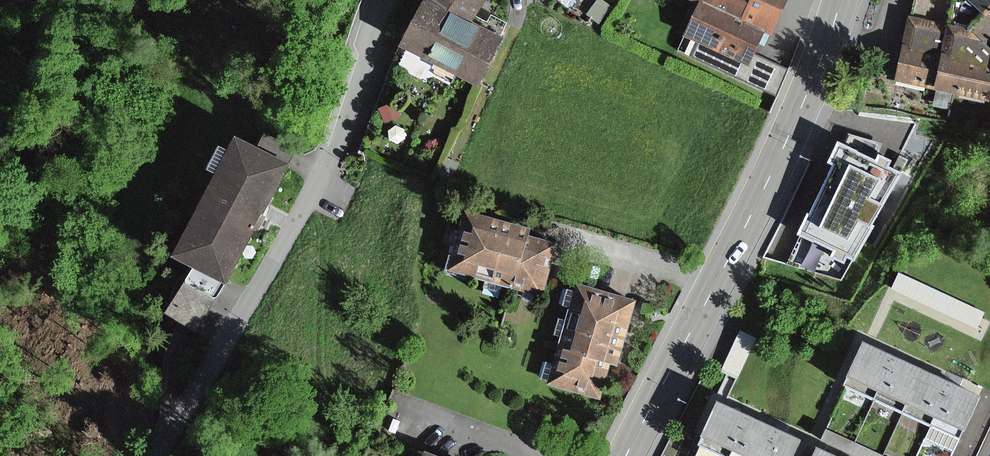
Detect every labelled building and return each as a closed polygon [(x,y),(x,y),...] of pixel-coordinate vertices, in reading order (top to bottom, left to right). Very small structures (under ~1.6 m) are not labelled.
[(469,19),(479,0),(426,0),(401,44),(475,86),(503,38),(469,19)] [(696,3),(761,32),(768,35),(784,0),(690,0),(696,3)] [(905,78),(989,98),(989,0),(923,0),(905,78)] [(751,54),(761,32),(696,3),(684,33),(695,43),(746,66),(751,54)] [(787,69),(751,54),(746,66),(695,43),(689,56),(775,95),(787,69)] [(772,253),(859,278),(893,160),(864,152),(868,136),(840,128),(816,212),(787,204),(772,253)] [(286,168),(226,138),(165,256),(225,287),(286,168)] [(541,222),(478,203),(459,268),(544,294),(547,286),(555,288),(570,239),(541,231),(541,222)] [(907,268),(898,288),(987,328),(989,321),(989,306),(907,268)] [(653,295),(592,276),(559,381),(611,397),(623,360),(632,363),(653,295)] [(223,297),(195,281),(174,316),(203,332),(223,297)] [(745,376),(764,333),(749,327),(730,369),(740,374),(745,376)] [(905,349),(878,337),(857,384),(883,396),(905,349)] [(935,363),(905,349),(883,396),(913,409),(935,363)] [(963,375),(935,363),(913,409),(942,422),(963,375)] [(942,422),(970,435),(989,391),(989,387),(963,375),(942,422)] [(761,411),(732,397),(712,439),(740,453),(761,411)] [(761,411),(740,453),(747,455),(774,455),(790,425),(761,411)] [(790,425),(774,455),(810,455),(818,439),(790,425)] [(831,445),(826,455),(857,455),(831,445)] [(440,446),(435,455),(462,455),(440,446)]
